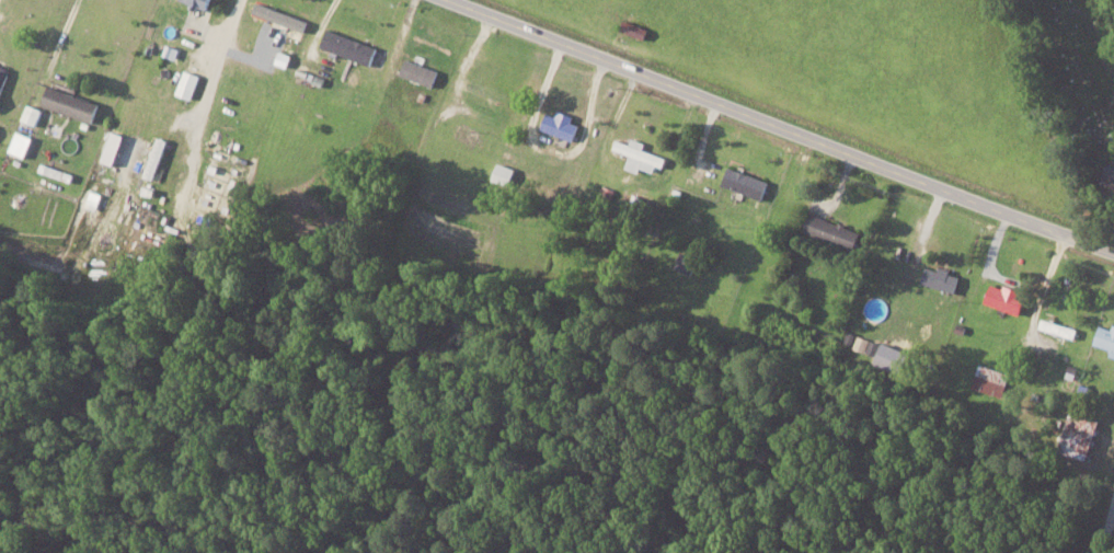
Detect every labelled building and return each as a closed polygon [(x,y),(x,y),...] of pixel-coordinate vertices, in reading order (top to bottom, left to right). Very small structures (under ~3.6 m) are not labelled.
[(193,4),(192,5),(209,12),(214,0),(184,0),(193,4)] [(323,49),(374,63),(379,45),(328,31),(323,49)] [(402,78),(436,85),(440,68),(406,61),(402,78)] [(194,99),(201,74),(184,70),(178,94),(194,99)] [(94,123),(101,103),(51,85),(44,105),(94,123)] [(557,116),(548,113),(542,129),(574,141),(582,121),(559,112),(557,116)] [(27,157),(35,137),(18,131),(10,151),(27,157)] [(116,165),(126,135),(112,131),(102,161),(116,165)] [(156,180),(169,140),(158,136),(145,176),(156,180)] [(644,150),(647,142),(633,138),(632,144),(617,139),(614,149),(631,154),(627,168),(640,172),(641,168),(656,172),(658,165),(665,167),(668,157),(644,150)] [(516,167),(498,163),(493,181),(512,185),(516,167)] [(1108,164),(1102,184),(1113,187),(1113,166),(1108,164)] [(770,180),(729,167),(723,185),(764,198),(770,180)] [(864,230),(811,214),(806,233),(858,248),(864,230)] [(923,283),(957,293),(962,274),(940,268),(939,270),(928,267),(923,283)] [(987,303),(1022,315),(1029,294),(994,283),(987,303)] [(1041,328),(1077,339),(1080,329),(1044,318),(1041,328)] [(1113,349),(1112,356),(1113,356),(1113,328),(1101,325),(1096,345),(1113,349)] [(974,387),(1004,398),(1012,374),(982,363),(974,387)] [(1088,460),(1101,420),(1071,409),(1057,449),(1088,460)]
